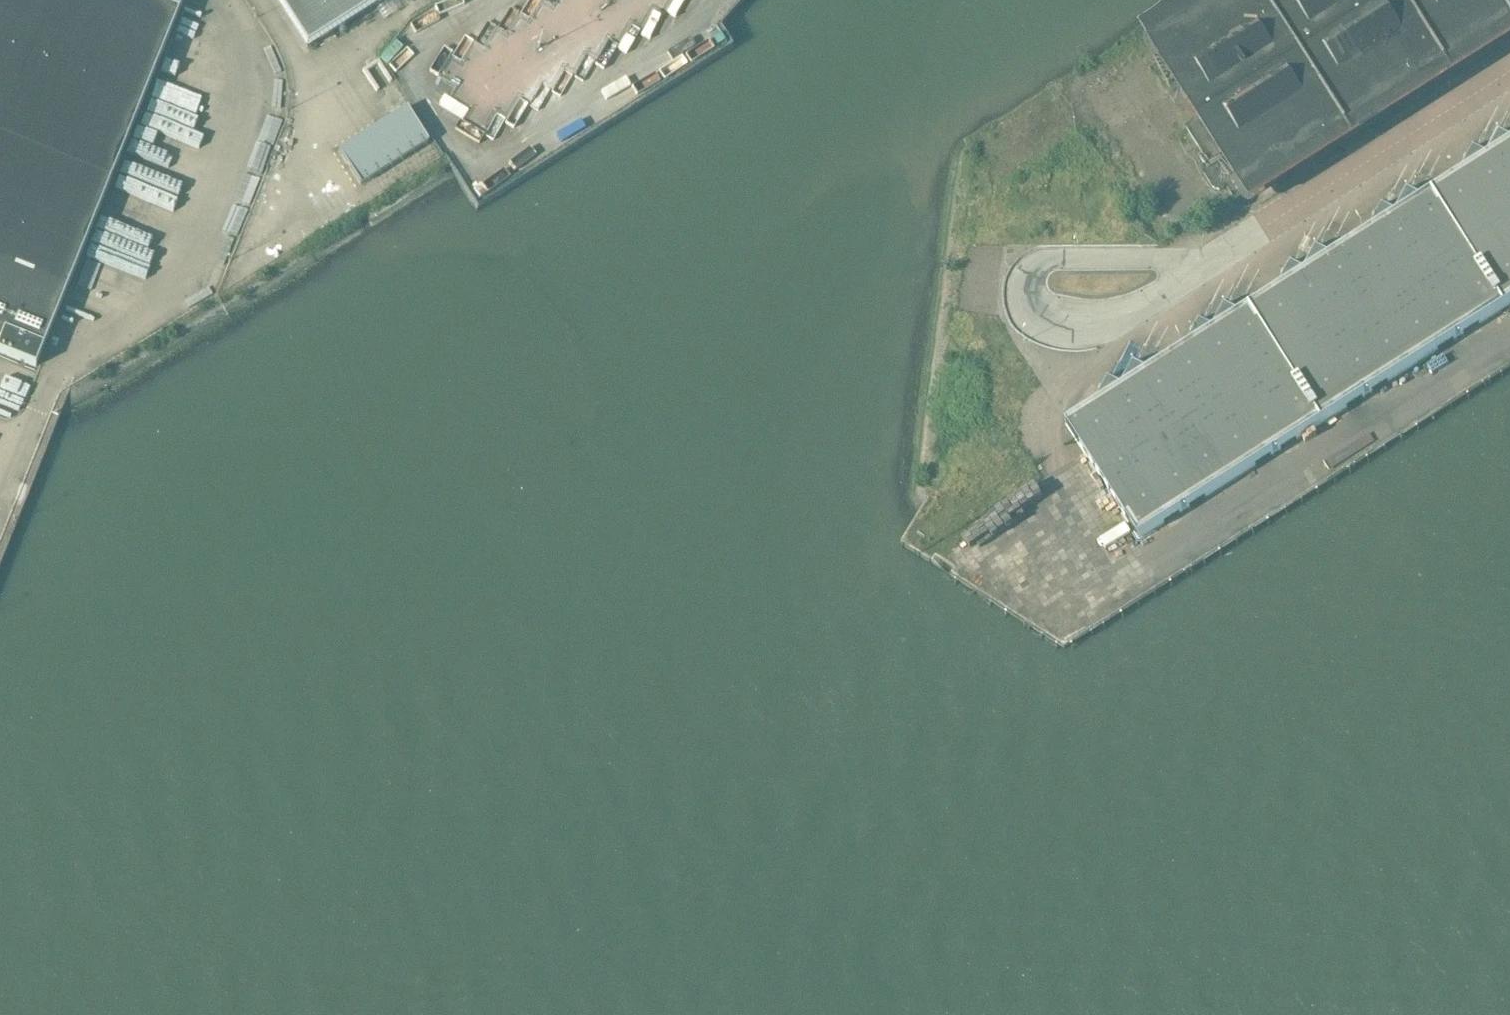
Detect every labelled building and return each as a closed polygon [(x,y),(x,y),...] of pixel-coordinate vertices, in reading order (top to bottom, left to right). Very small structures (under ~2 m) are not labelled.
[(3,332),(0,340),(0,354),(34,368),(183,0),(0,0),(0,331),(3,332)] [(372,0),(275,0),(306,49),(339,28),(375,5),(372,0)] [(1509,25),(1509,0),(1228,0),(1153,47),(1199,120),(1185,129),(1208,165),(1203,168),(1204,169),(1203,174),(1213,190),(1218,191),(1219,192),(1226,188),(1234,200),(1509,25)] [(405,108),(337,152),(359,186),(427,143),(405,108)] [(1065,425),(1074,440),(1138,540),(1509,305),(1509,139),(1498,133),(1486,156),(1473,149),(1459,176),(1422,199),(1407,191),(1395,213),(1382,207),(1367,234),(1331,256),(1315,248),(1304,271),(1290,264),(1276,292),(1240,314),(1224,306),(1212,329),(1199,322),(1185,349),(1149,372),(1133,364),(1121,387),(1108,380),(1093,407),(1065,425)]
